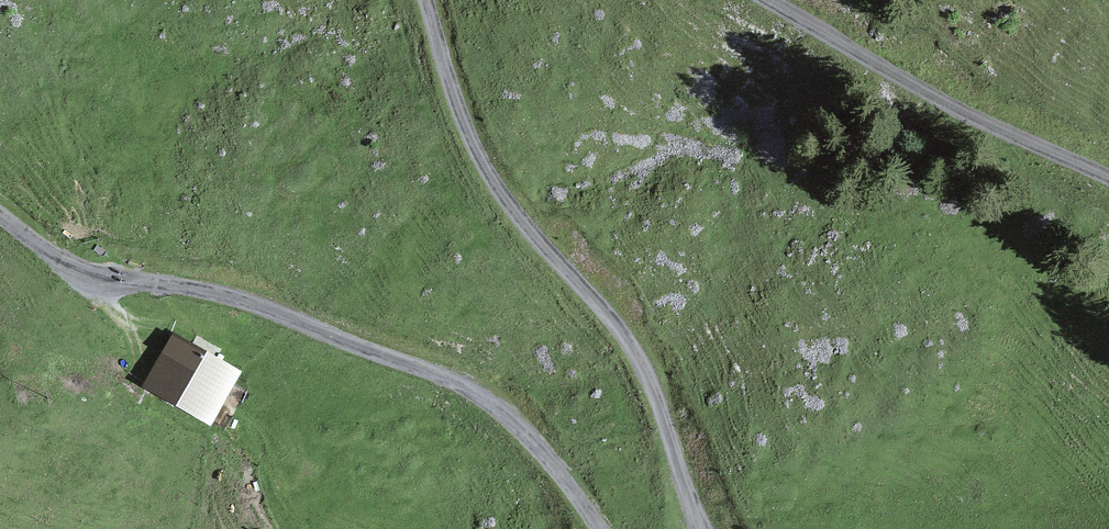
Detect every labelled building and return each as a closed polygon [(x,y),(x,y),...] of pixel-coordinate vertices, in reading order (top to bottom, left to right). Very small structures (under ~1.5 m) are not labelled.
[(258,351),(190,313),(158,369),(227,407),(258,351)]
